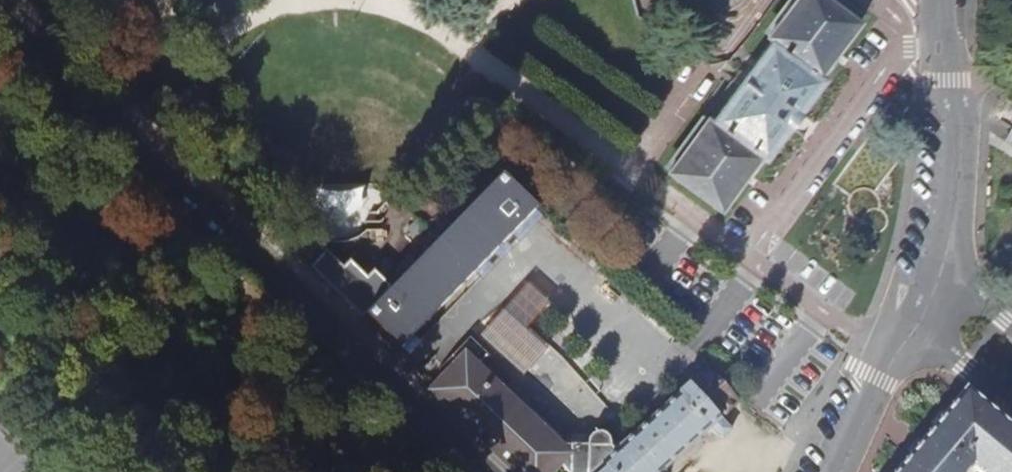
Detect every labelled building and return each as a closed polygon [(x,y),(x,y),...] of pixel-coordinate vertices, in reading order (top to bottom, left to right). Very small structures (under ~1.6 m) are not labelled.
[(756,61),(746,75),(739,70),(731,81),(738,86),(728,99),(713,120),(708,117),(668,171),(669,172),(722,210),(761,157),(766,160),(826,79),(821,76),(860,22),(828,0),(796,0),(768,37),(772,40),(756,61)] [(1004,142),(1011,147),(1011,128),(1004,142)] [(393,286),(390,289),(366,314),(401,348),(474,272),(536,209),(501,176),(393,286)] [(504,351),(564,292),(540,267),(480,326),(504,351)] [(677,336),(665,325),(660,330),(672,342),(677,336)] [(438,371),(443,376),(465,354),(479,368),(490,357),(470,338),(438,371)] [(693,351),(682,341),(677,346),(692,360),(697,355),(693,351)] [(601,464),(614,452),(610,448),(609,440),(607,437),(603,434),(598,431),(592,431),(586,434),(579,439),(577,443),(560,445),(479,368),(465,354),(443,376),(428,392),(466,426),(513,471),(555,471),(561,466),(567,471),(609,471),(601,464)] [(739,400),(708,367),(614,452),(601,464),(609,471),(661,471),(709,428),(721,417),(734,405),(739,400)] [(963,390),(895,471),(967,471),(971,467),(978,471),(1011,471),(1011,430),(963,390)] [(792,438),(799,441),(810,418),(803,415),(792,438)] [(731,430),(721,417),(709,428),(716,434),(723,438),(731,430)]
